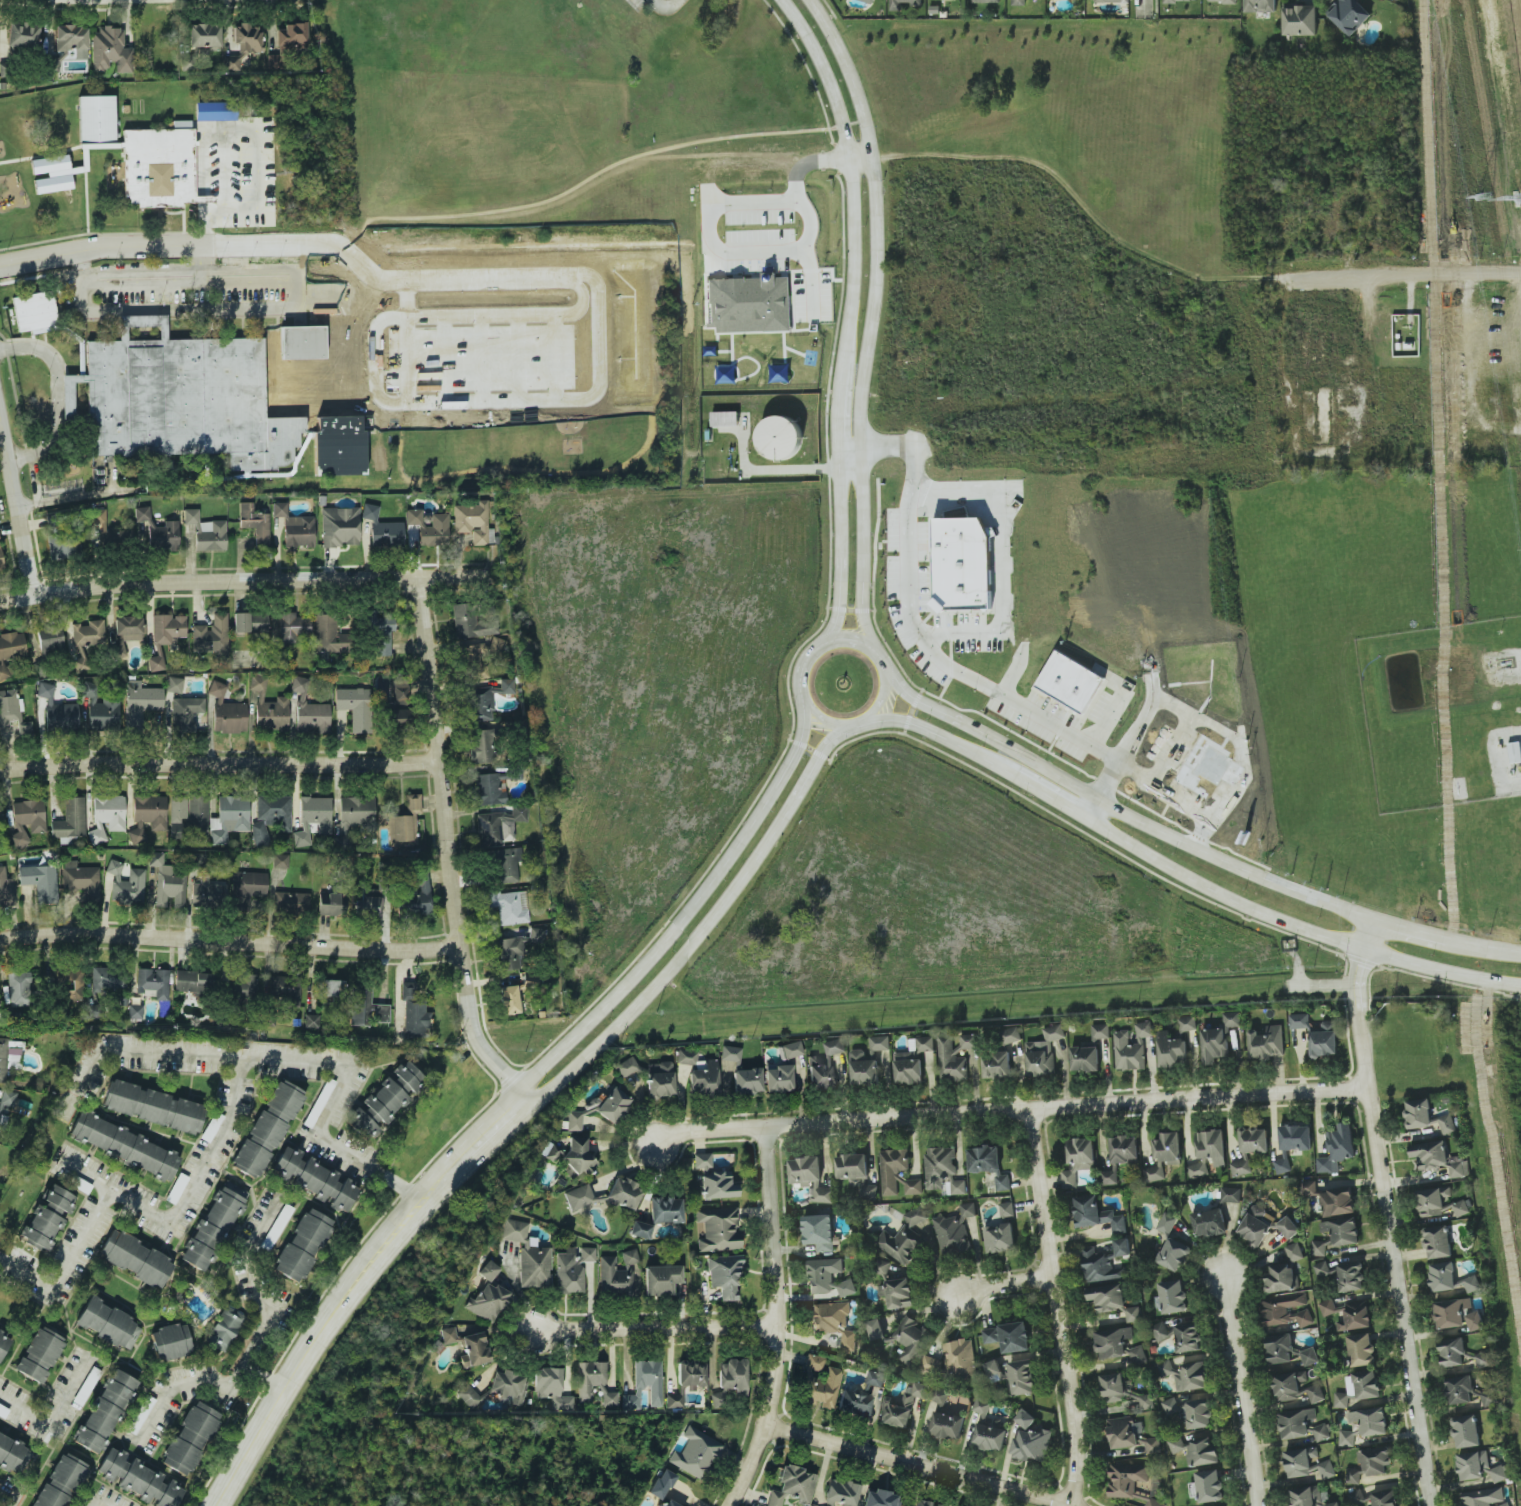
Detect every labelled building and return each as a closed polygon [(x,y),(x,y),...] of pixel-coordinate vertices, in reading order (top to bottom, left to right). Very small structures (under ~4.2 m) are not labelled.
[(890,11),(904,11),(904,6),(924,6),(924,0),(890,0),(890,11)] [(1277,12),(1277,0),(1246,0),(1246,12),(1277,12)] [(1352,37),(1372,14),(1359,2),(1360,0),(1338,0),(1326,14),(1352,37)] [(1284,35),(1318,35),(1317,4),(1284,5),(1284,35)] [(188,24),(189,48),(219,47),(219,23),(188,24)] [(37,50),(38,24),(8,24),(7,49),(37,50)] [(261,24),(232,26),(233,43),(237,43),(238,55),(222,56),(223,69),(243,68),(242,53),(262,52),(261,24)] [(267,69),(282,69),(282,48),(306,47),(305,24),(276,24),(277,54),(267,55),(267,69)] [(87,26),(55,25),(54,55),(66,55),(67,49),(86,50),(87,26)] [(133,72),(132,47),(123,48),(122,27),(98,27),(98,34),(91,34),(92,72),(107,71),(107,62),(114,61),(114,73),(133,72)] [(113,95),(77,96),(79,143),(100,142),(100,148),(115,147),(113,95)] [(195,121),(237,120),(237,102),(195,103),(195,121)] [(190,120),(173,121),(173,128),(190,128),(190,120)] [(122,130),(123,204),(136,204),(136,208),(181,207),(181,200),(195,200),(194,129),(122,130)] [(35,194),(73,188),(68,154),(30,160),(33,177),(35,194)] [(791,277),(777,277),(778,289),(764,289),(764,278),(707,279),(708,328),(718,327),(718,332),(792,331),(791,277)] [(166,340),(158,340),(158,326),(126,327),(126,340),(118,340),(118,315),(165,315),(165,316),(166,340)] [(89,456),(89,455),(87,340),(118,340),(126,340),(158,340),(166,340),(262,339),(263,371),(274,370),(274,351),(279,351),(279,325),(324,325),(324,358),(280,359),(280,376),(263,376),(263,386),(298,385),(298,409),(362,407),(364,475),(313,476),(312,429),(315,428),(316,418),(304,418),(304,433),(297,433),(297,447),(292,447),(291,460),(274,467),(274,470),(226,471),(227,454),(89,456)] [(739,411),(711,412),(711,426),(739,426),(739,411)] [(268,513),(253,513),(253,502),(238,502),(238,528),(254,528),(254,545),(268,545),(268,513)] [(272,502),(272,516),(284,517),(284,547),(313,547),(314,517),(287,516),(287,502),(272,502)] [(472,545),(487,545),(487,503),(453,503),(453,532),(472,532),(472,545)] [(402,522),(377,522),(377,504),(362,504),(362,519),(369,519),(369,546),(402,546),(402,522)] [(178,549),(177,520),(163,520),(163,526),(150,526),(150,507),(134,507),(134,522),(144,522),(144,549),(178,549)] [(321,547),(339,547),(339,544),(358,544),(358,508),(320,508),(321,547)] [(105,509),(92,509),(93,544),(131,543),(130,529),(105,529),(105,509)] [(194,551),(225,550),(225,521),(198,521),(198,509),(182,509),(183,524),(194,524),(194,551)] [(415,546),(447,546),(447,515),(422,515),(422,510),(405,510),(405,525),(415,525),(415,546)] [(929,516),(930,596),(942,608),(987,608),(986,535),(976,516),(946,516),(946,517),(929,516)] [(48,537),(48,559),(80,558),(79,536),(48,537)] [(455,641),(485,638),(483,622),(475,623),(473,602),(451,605),(455,641)] [(296,612),(278,612),(277,643),(295,643),(295,636),(309,637),(310,618),(296,618),(296,612)] [(390,630),(394,630),(394,617),(376,618),(376,612),(369,612),(370,656),(390,656),(390,630)] [(185,637),(185,616),(170,616),(170,613),(152,613),(153,656),(161,655),(161,645),(172,645),(172,638),(185,637)] [(191,625),(192,650),(227,649),(226,613),(209,613),(210,625),(191,625)] [(233,632),(266,633),(267,614),(233,613),(233,632)] [(350,643),(350,620),(337,620),(337,615),(314,615),(314,643),(350,643)] [(114,617),(113,658),(125,658),(126,641),(141,641),(142,617),(114,617)] [(86,620),(87,624),(71,624),(72,647),(104,645),(103,619),(86,620)] [(64,652),(60,627),(36,631),(40,656),(64,652)] [(0,634),(0,659),(25,656),(23,632),(0,634)] [(1085,714),(1106,677),(1057,650),(1036,687),(1085,714)] [(147,657),(149,671),(164,670),(163,656),(147,657)] [(287,731),(288,697),(275,696),(275,702),(264,701),(265,676),(250,676),(249,691),(255,691),(254,731),(287,731)] [(295,732),(329,733),(330,703),(307,702),(307,677),(292,676),(292,691),(296,691),(295,732)] [(166,692),(182,692),(183,678),(166,677),(166,692)] [(471,721),(493,720),(492,694),(515,693),(514,678),(499,679),(499,683),(470,684),(471,721)] [(125,730),(141,730),(142,710),(162,710),(163,688),(140,688),(140,681),(126,680),(125,730)] [(246,703),(224,703),(224,683),(209,682),(209,695),(213,695),(213,732),(246,733),(246,703)] [(78,703),(53,703),(53,683),(37,683),(37,698),(45,698),(44,730),(78,730),(78,703)] [(335,710),(351,710),(351,734),(370,734),(370,688),(334,689),(335,710)] [(4,728),(5,739),(33,736),(32,721),(19,722),(16,689),(0,690),(0,729),(4,728)] [(118,700),(95,700),(95,689),(82,690),(83,705),(86,705),(87,730),(119,729),(118,700)] [(204,698),(173,698),(174,733),(196,732),(195,714),(205,714),(204,698)] [(471,763),(495,763),(494,730),(471,730),(471,763)] [(1511,763),(1520,762),(1520,742),(1509,743),(1511,763)] [(474,805),(505,804),(504,773),(473,774),(474,805)] [(421,813),(419,793),(404,795),(405,815),(389,816),(391,848),(417,846),(414,814),(421,813)] [(124,831),(124,796),(93,796),(93,830),(89,830),(89,842),(103,842),(103,823),(107,823),(107,831),(124,831)] [(166,830),(166,796),(132,796),(132,826),(128,826),(128,842),(143,842),(143,822),(150,822),(150,830),(166,830)] [(208,797),(170,796),(169,831),(207,831),(208,797)] [(217,818),(209,818),(210,844),(227,844),(227,832),(249,831),(248,796),(217,796),(217,818)] [(290,796),(256,796),(256,823),(252,823),(252,847),(267,847),(267,825),(279,825),(279,832),(290,832),(290,796)] [(84,797),(63,797),(64,820),(50,821),(51,837),(85,836),(84,797)] [(331,834),(331,797),(300,797),(300,831),(293,831),(293,846),(309,846),(309,823),(318,823),(318,834),(331,834)] [(374,797),(339,797),(339,828),(374,827),(374,797)] [(45,832),(43,800),(12,802),(14,833),(11,833),(12,846),(26,845),(25,824),(29,824),(29,833),(45,832)] [(527,807),(511,807),(511,813),(476,814),(476,843),(514,842),(514,822),(527,822),(527,807)] [(493,884),(518,883),(517,864),(521,863),(520,848),(492,849),(493,884)] [(184,908),(185,873),(171,873),(171,865),(162,865),(163,852),(148,852),(147,866),(156,866),(154,906),(169,907),(184,908)] [(288,855),(272,854),(271,867),(287,868),(288,855)] [(98,867),(76,867),(76,860),(62,860),(62,890),(83,890),(83,902),(98,902),(98,867)] [(144,869),(128,868),(128,881),(121,880),(121,861),(109,860),(108,902),(143,903),(144,869)] [(18,886),(35,885),(36,904),(57,903),(55,865),(18,867),(18,886)] [(14,905),(12,878),(6,879),(4,866),(0,866),(0,906),(14,905)] [(247,904),(247,897),(266,897),(266,873),(233,872),(232,903),(247,904)] [(191,883),(191,907),(216,907),(216,901),(225,901),(226,882),(209,882),(210,876),(200,876),(200,883),(191,883)] [(403,912),(428,913),(429,877),(405,876),(403,912)] [(309,893),(274,892),(273,913),(308,914),(309,893)] [(528,923),(526,892),(494,893),(496,925),(528,923)] [(317,915),(346,916),(347,894),(317,894),(317,915)] [(356,897),(355,915),(383,916),(383,898),(356,897)] [(545,928),(530,927),(529,945),(544,946),(545,928)] [(522,970),(523,947),(529,948),(529,939),(500,937),(499,969),(522,970)] [(91,990),(123,991),(124,968),(92,967),(91,990)] [(80,968),(49,973),(50,981),(56,980),(60,1001),(85,997),(80,968)] [(169,970),(136,969),(136,994),(128,994),(127,1018),(142,1019),(143,1005),(141,1005),(141,989),(155,989),(154,1000),(168,1000),(169,970)] [(213,992),(213,972),(175,971),(174,991),(213,992)] [(8,1007),(30,1006),(29,972),(7,972),(8,1007)] [(256,975),(228,976),(229,999),(257,998),(256,975)] [(322,997),(343,997),(343,980),(322,980),(322,997)] [(402,1038),(426,1039),(426,1000),(415,1000),(415,982),(403,982),(402,1038)] [(504,986),(505,1013),(517,1013),(516,986),(504,986)] [(520,986),(515,987),(520,1012),(525,1011),(520,986)] [(389,1004),(370,1004),(371,988),(351,987),(350,1025),(369,1026),(370,1010),(374,1010),(374,1022),(389,1022),(389,1004)] [(1224,1012),(1224,1027),(1241,1027),(1241,1012),(1224,1012)] [(1309,1013),(1290,1014),(1290,1028),(1310,1028),(1309,1013)] [(319,1029),(318,1014),(303,1015),(304,1029),(319,1029)] [(1196,1017),(1179,1017),(1180,1031),(1197,1030),(1196,1017)] [(1338,1056),(1337,1020),(1322,1021),(1323,1031),(1311,1032),(1312,1057),(1338,1056)] [(1153,1036),(1152,1021),(1136,1023),(1138,1038),(1153,1036)] [(1029,1076),(1056,1075),(1054,1040),(1065,1039),(1064,1024),(1044,1025),(1045,1041),(1026,1042),(1029,1076)] [(1022,1040),(1018,1025),(998,1031),(1002,1046),(1022,1040)] [(1284,1057),(1284,1027),(1250,1027),(1250,1057),(1284,1057)] [(1217,1064),(1217,1057),(1228,1057),(1227,1029),(1203,1030),(1204,1064),(1217,1064)] [(1116,1070),(1146,1069),(1145,1037),(1137,1037),(1137,1045),(1130,1045),(1129,1030),(1114,1031),(1116,1070)] [(1170,1030),(1159,1031),(1160,1067),(1188,1066),(1187,1038),(1170,1039),(1170,1030)] [(979,1034),(962,1034),(962,1048),(979,1049),(979,1034)] [(890,1036),(871,1036),(871,1051),(867,1051),(867,1059),(877,1059),(876,1050),(890,1050),(890,1036)] [(824,1043),(828,1057),(847,1051),(843,1037),(824,1043)] [(895,1052),(896,1085),(924,1085),(923,1051),(935,1050),(934,1037),(910,1037),(911,1051),(895,1052)] [(20,1047),(7,1046),(7,1038),(0,1038),(0,1082),(5,1082),(5,1068),(20,1068),(20,1047)] [(785,1059),(803,1054),(799,1040),(781,1045),(785,1059)] [(740,1047),(720,1046),(720,1060),(740,1061),(740,1047)] [(1099,1046),(1072,1047),(1072,1072),(1100,1071),(1099,1046)] [(879,1060),(866,1060),(866,1049),(851,1049),(853,1085),(880,1084),(879,1060)] [(695,1064),(696,1050),(676,1050),(676,1064),(695,1064)] [(924,1082),(931,1082),(932,1051),(925,1051),(924,1082)] [(983,1053),(984,1078),(1012,1077),(1011,1052),(983,1053)] [(809,1090),(839,1089),(838,1065),(818,1065),(818,1056),(808,1057),(809,1090)] [(620,1078),(645,1069),(642,1062),(635,1065),(632,1057),(614,1063),(620,1078)] [(739,1062),(721,1061),(721,1093),(733,1093),(733,1069),(739,1069),(739,1062)] [(427,1081),(408,1062),(401,1068),(399,1066),(346,1117),(367,1138),(427,1081)] [(673,1096),(672,1062),(646,1063),(647,1097),(673,1096)] [(792,1065),(764,1066),(764,1091),(792,1091),(792,1065)] [(760,1068),(734,1069),(734,1096),(753,1096),(753,1091),(761,1091),(760,1068)] [(717,1096),(716,1069),(688,1070),(688,1097),(717,1096)] [(196,1134),(204,1105),(172,1097),(173,1094),(108,1079),(101,1108),(133,1116),(132,1119),(196,1134)] [(263,1111),(260,1110),(245,1140),(243,1139),(230,1166),(257,1179),(273,1148),(275,1149),(289,1119),(292,1120),(306,1093),(279,1080),(263,1111)] [(566,1130),(581,1131),(581,1121),(588,1111),(593,1111),(615,1126),(632,1100),(617,1090),(597,1090),(583,1111),(567,1111),(566,1130)] [(1404,1102),(1410,1130),(1433,1125),(1428,1098),(1404,1102)] [(79,1110),(67,1136),(169,1182),(180,1155),(79,1110)] [(1443,1135),(1457,1131),(1452,1113),(1433,1118),(1434,1124),(1440,1123),(1443,1135)] [(1356,1158),(1352,1121),(1338,1123),(1339,1130),(1327,1131),(1330,1156),(1316,1158),(1318,1174),(1340,1172),(1338,1160),(1356,1158)] [(1312,1149),(1311,1125),(1280,1127),(1282,1159),(1275,1159),(1276,1173),(1290,1172),(1289,1150),(1312,1149)] [(1269,1129),(1241,1128),(1240,1151),(1268,1152),(1269,1129)] [(1214,1157),(1215,1167),(1226,1167),(1225,1130),(1196,1132),(1197,1158),(1214,1157)] [(1182,1163),(1180,1132),(1162,1133),(1162,1139),(1154,1139),(1155,1165),(1146,1165),(1146,1181),(1165,1180),(1164,1164),(1182,1163)] [(565,1149),(548,1143),(542,1156),(565,1165),(562,1172),(576,1177),(579,1170),(591,1174),(599,1153),(584,1147),(586,1140),(571,1135),(565,1149)] [(1139,1163),(1138,1136),(1111,1137),(1112,1164),(1139,1163)] [(1095,1138),(1065,1139),(1066,1167),(1062,1167),(1062,1189),(1078,1188),(1078,1170),(1096,1169),(1095,1138)] [(1410,1145),(1412,1159),(1418,1158),(1420,1170),(1449,1166),(1451,1178),(1470,1175),(1467,1155),(1448,1157),(1446,1140),(1410,1145)] [(338,1208),(338,1209),(346,1213),(359,1186),(343,1178),(341,1184),(333,1180),(337,1172),(303,1156),(304,1153),(284,1144),(269,1174),(338,1208)] [(952,1195),(951,1180),(957,1180),(955,1146),(925,1148),(928,1196),(952,1195)] [(968,1147),(969,1172),(1001,1171),(1000,1147),(968,1147)] [(883,1196),(898,1195),(897,1170),(910,1169),(909,1149),(881,1150),(883,1196)] [(738,1197),(737,1184),(730,1184),(729,1170),(711,1171),(710,1153),(692,1154),(693,1171),(699,1171),(700,1199),(738,1197)] [(811,1203),(835,1202),(835,1188),(823,1188),(822,1157),(790,1158),(791,1185),(811,1185),(811,1203)] [(1231,1162),(1233,1176),(1251,1174),(1250,1160),(1231,1162)] [(1190,1178),(1209,1175),(1207,1161),(1188,1164),(1190,1178)] [(1118,1164),(1109,1164),(1109,1171),(1100,1171),(1100,1185),(1118,1185),(1118,1164)] [(995,1176),(997,1192),(1011,1190),(1010,1175),(995,1176)] [(203,1272),(248,1193),(224,1179),(178,1258),(203,1272)] [(906,1180),(907,1195),(923,1194),(923,1179),(906,1180)] [(609,1180),(608,1206),(638,1207),(639,1182),(609,1180)] [(953,1195),(967,1194),(967,1180),(952,1180),(953,1195)] [(1318,1181),(1303,1182),(1303,1195),(1318,1195),(1318,1181)] [(46,1254),(67,1217),(65,1216),(76,1197),(50,1182),(39,1202),(25,1226),(23,1225),(17,1237),(46,1254)] [(564,1192),(569,1209),(594,1202),(588,1184),(564,1192)] [(1241,1203),(1242,1188),(1222,1187),(1222,1202),(1241,1203)] [(1468,1213),(1467,1201),(1451,1203),(1450,1187),(1417,1191),(1420,1219),(1468,1213)] [(1356,1213),(1353,1188),(1321,1191),(1324,1216),(1356,1213)] [(650,1223),(682,1222),(681,1195),(649,1196),(650,1223)] [(1112,1223),(1113,1235),(1127,1233),(1125,1215),(1115,1216),(1115,1210),(1100,1211),(1098,1195),(1069,1197),(1072,1227),(1112,1223)] [(943,1257),(973,1252),(967,1218),(977,1216),(975,1202),(959,1204),(961,1216),(945,1218),(945,1216),(936,1217),(943,1257)] [(986,1252),(1017,1250),(1013,1202),(1001,1203),(1003,1225),(984,1227),(986,1252)] [(269,1250),(293,1208),(284,1203),(260,1245),(269,1250)] [(1254,1205),(1237,1234),(1261,1247),(1277,1217),(1254,1205)] [(332,1220),(304,1206),(272,1269),(299,1283),(312,1258),(313,1258),(332,1220)] [(700,1251),(739,1249),(737,1206),(695,1207),(695,1223),(699,1222),(700,1251)] [(1191,1216),(1199,1240),(1229,1230),(1221,1206),(1191,1216)] [(876,1244),(908,1268),(939,1227),(914,1209),(906,1220),(908,1221),(895,1239),(885,1231),(876,1244)] [(1157,1233),(1172,1236),(1177,1217),(1162,1213),(1157,1233)] [(1301,1232),(1290,1215),(1278,1224),(1289,1240),(1301,1232)] [(1357,1217),(1321,1221),(1324,1240),(1311,1242),(1312,1252),(1360,1246),(1357,1217)] [(648,1240),(652,1223),(633,1218),(629,1235),(648,1240)] [(517,1287),(549,1288),(550,1247),(535,1247),(536,1238),(527,1237),(527,1221),(502,1221),(502,1240),(518,1241),(517,1287)] [(1452,1257),(1449,1225),(1425,1228),(1428,1259),(1452,1257)] [(159,1291),(174,1262),(111,1228),(97,1255),(132,1274),(131,1276),(159,1291)] [(1180,1273),(1193,1248),(1169,1236),(1157,1262),(1180,1273)] [(1117,1257),(1132,1255),(1130,1237),(1115,1239),(1117,1257)] [(1268,1293),(1297,1288),(1293,1261),(1303,1259),(1300,1243),(1286,1245),(1288,1262),(1271,1265),(1272,1273),(1264,1275),(1268,1293)] [(583,1293),(583,1262),(594,1262),(595,1247),(563,1246),(563,1253),(555,1253),(554,1293),(583,1293)] [(1126,1278),(1124,1268),(1116,1269),(1114,1252),(1096,1254),(1095,1248),(1080,1250),(1084,1282),(1126,1278)] [(599,1256),(599,1297),(635,1297),(635,1250),(623,1250),(623,1270),(615,1270),(615,1256),(599,1256)] [(721,1301),(737,1301),(736,1276),(745,1276),(744,1255),(707,1257),(708,1287),(721,1287),(721,1301)] [(807,1260),(809,1293),(839,1292),(839,1295),(855,1295),(855,1280),(836,1281),(836,1273),(844,1273),(843,1258),(807,1260)] [(498,1268),(487,1260),(477,1274),(488,1282),(498,1268)] [(1365,1290),(1363,1264),(1328,1268),(1328,1262),(1316,1263),(1317,1278),(1338,1276),(1339,1292),(1365,1290)] [(1467,1288),(1467,1292),(1480,1291),(1478,1277),(1456,1279),(1455,1262),(1430,1264),(1432,1291),(1467,1288)] [(681,1265),(644,1266),(644,1296),(672,1296),(672,1283),(681,1283),(681,1265)] [(466,1306),(490,1324),(518,1290),(495,1271),(466,1306)] [(887,1296),(888,1309),(913,1307),(911,1280),(878,1283),(879,1296),(887,1296)] [(1188,1311),(1184,1280),(1159,1282),(1161,1296),(1158,1296),(1160,1315),(1188,1311)] [(1097,1312),(1126,1308),(1124,1284),(1088,1288),(1089,1301),(1096,1300),(1097,1312)] [(1311,1311),(1288,1313),(1288,1307),(1308,1305),(1307,1294),(1272,1297),(1273,1302),(1261,1303),(1264,1326),(1299,1322),(1299,1326),(1313,1325),(1311,1311)] [(75,1323),(96,1334),(95,1335),(129,1352),(141,1328),(130,1322),(132,1318),(89,1296),(75,1323)] [(1438,1329),(1468,1325),(1469,1331),(1484,1329),(1482,1310),(1474,1311),(1472,1297),(1435,1303),(1438,1329)] [(1338,1331),(1372,1327),(1368,1302),(1335,1306),(1334,1300),(1320,1302),(1322,1316),(1345,1312),(1346,1320),(1337,1321),(1338,1331)] [(811,1303),(812,1332),(842,1331),(843,1350),(857,1350),(856,1330),(850,1330),(849,1302),(811,1303)] [(224,1354),(245,1315),(224,1304),(204,1343),(224,1354)] [(1127,1307),(1128,1323),(1142,1321),(1140,1306),(1127,1307)] [(934,1330),(904,1316),(894,1339),(906,1345),(899,1360),(916,1368),(934,1330)] [(871,1341),(885,1338),(881,1318),(867,1321),(871,1341)] [(999,1325),(1004,1354),(1032,1350),(1027,1321),(999,1325)] [(1156,1341),(1176,1338),(1178,1353),(1202,1350),(1198,1323),(1167,1328),(1166,1321),(1153,1323),(1156,1341)] [(150,1329),(155,1360),(191,1354),(186,1323),(150,1329)] [(37,1326),(21,1357),(19,1356),(13,1370),(43,1384),(65,1339),(37,1326)] [(456,1342),(454,1327),(440,1329),(442,1344),(456,1342)] [(985,1344),(1001,1341),(998,1327),(982,1330),(985,1344)] [(1095,1329),(1097,1359),(1133,1357),(1132,1327),(1095,1329)] [(490,1361),(483,1331),(461,1336),(466,1354),(459,1356),(462,1368),(490,1361)] [(12,1339),(0,1332),(0,1360),(12,1339)] [(1376,1363),(1371,1332),(1348,1336),(1352,1367),(1376,1363)] [(1292,1333),(1266,1337),(1270,1365),(1292,1361),(1291,1351),(1295,1351),(1292,1333)] [(1440,1341),(1444,1368),(1467,1364),(1463,1337),(1440,1341)] [(974,1339),(943,1341),(945,1357),(922,1359),(923,1379),(977,1375),(974,1339)] [(1129,1349),(1134,1366),(1148,1362),(1143,1345),(1129,1349)] [(1306,1366),(1320,1362),(1316,1347),(1301,1351),(1306,1366)] [(1033,1359),(1016,1360),(1015,1357),(987,1360),(989,1377),(1006,1375),(1009,1396),(1037,1393),(1033,1359)] [(661,1360),(633,1360),(633,1395),(622,1395),(622,1411),(640,1410),(640,1389),(648,1389),(648,1407),(661,1407),(661,1360)] [(677,1360),(677,1386),(705,1385),(704,1360),(677,1360)] [(746,1360),(719,1360),(719,1398),(751,1397),(751,1385),(746,1385),(746,1360)] [(606,1361),(577,1362),(578,1402),(592,1402),(592,1386),(599,1386),(599,1391),(607,1391),(606,1361)] [(1176,1391),(1207,1389),(1206,1362),(1183,1363),(1183,1374),(1176,1374),(1176,1391)] [(841,1369),(825,1366),(822,1381),(806,1377),(800,1402),(832,1410),(841,1369)] [(99,1455),(135,1379),(112,1368),(84,1428),(78,1425),(71,1441),(99,1455)] [(529,1377),(495,1368),(489,1389),(498,1391),(496,1399),(520,1406),(529,1377)] [(533,1368),(533,1410),(573,1410),(573,1396),(561,1396),(561,1368),(533,1368)] [(1311,1403),(1324,1401),(1322,1384),(1308,1385),(1307,1371),(1273,1376),(1277,1401),(1310,1396),(1311,1403)] [(1359,1395),(1359,1398),(1380,1398),(1379,1372),(1347,1373),(1348,1395),(1359,1395)] [(1101,1375),(1103,1402),(1131,1400),(1131,1410),(1154,1408),(1153,1393),(1132,1395),(1130,1373),(1101,1375)] [(1451,1404),(1474,1402),(1472,1376),(1449,1378),(1451,1404)] [(878,1421),(909,1429),(917,1398),(925,1400),(929,1385),(915,1381),(913,1389),(907,1387),(904,1401),(885,1395),(878,1421)] [(481,1399),(465,1382),(455,1392),(471,1409),(481,1399)] [(938,1403),(930,1434),(959,1442),(970,1403),(949,1398),(951,1390),(936,1386),(932,1402),(938,1403)] [(873,1395),(854,1390),(854,1392),(842,1389),(836,1412),(866,1420),(873,1395)] [(617,1392),(602,1392),(602,1406),(617,1406),(617,1392)] [(665,1394),(666,1408),(682,1407),(682,1393),(665,1394)] [(1335,1407),(1348,1408),(1348,1393),(1335,1393),(1335,1407)] [(1161,1403),(1168,1417),(1182,1410),(1175,1396),(1161,1403)] [(988,1415),(992,1404),(977,1398),(973,1410),(988,1415)] [(221,1414),(194,1400),(160,1463),(188,1478),(221,1414)] [(1212,1428),(1211,1400),(1188,1401),(1189,1428),(1212,1428)] [(1348,1413),(1350,1424),(1361,1422),(1363,1437),(1389,1433),(1385,1407),(1348,1413)] [(1015,1420),(1025,1426),(1008,1451),(1025,1463),(1029,1458),(1039,1464),(1054,1442),(1049,1438),(1053,1433),(1035,1421),(1037,1417),(1023,1408),(1015,1420)] [(1280,1412),(1282,1438),(1309,1436),(1308,1420),(1317,1419),(1316,1409),(1280,1412)] [(1457,1449),(1482,1445),(1477,1414),(1452,1418),(1457,1449)] [(972,1444),(1001,1455),(1011,1426),(982,1416),(972,1444)] [(1113,1450),(1146,1445),(1142,1422),(1134,1423),(1132,1416),(1108,1420),(1113,1450)] [(1318,1441),(1332,1435),(1327,1423),(1313,1429),(1318,1441)] [(667,1463),(705,1481),(724,1444),(687,1426),(682,1437),(687,1439),(680,1453),(674,1449),(667,1463)] [(1355,1446),(1356,1434),(1361,1435),(1361,1430),(1341,1429),(1340,1446),(1355,1446)] [(21,1475),(34,1450),(0,1432),(0,1464),(21,1475)] [(1161,1452),(1160,1437),(1146,1438),(1148,1454),(1161,1452)] [(1220,1463),(1218,1445),(1212,1445),(1211,1437),(1192,1439),(1193,1445),(1182,1446),(1176,1446),(1177,1450),(1188,1449),(1190,1467),(1220,1463)] [(184,1487),(168,1479),(165,1485),(159,1482),(163,1475),(128,1458),(129,1455),(109,1445),(95,1473),(111,1481),(113,1476),(120,1479),(116,1487),(125,1491),(126,1488),(140,1495),(137,1500),(146,1503),(149,1497),(156,1500),(153,1505),(176,1505),(184,1487)] [(1289,1477),(1321,1472),(1322,1479),(1335,1477),(1333,1461),(1311,1464),(1311,1458),(1319,1457),(1318,1447),(1285,1452),(1289,1477)] [(1361,1476),(1387,1475),(1387,1465),(1393,1465),(1392,1447),(1358,1449),(1359,1468),(1347,1469),(1347,1484),(1361,1483),(1361,1476)] [(88,1466),(63,1451),(45,1482),(70,1497),(88,1466)] [(1457,1454),(1460,1480),(1493,1476),(1494,1482),(1507,1481),(1505,1466),(1489,1467),(1488,1451),(1457,1454)] [(1146,1499),(1146,1505),(1166,1505),(1166,1502),(1159,1502),(1159,1473),(1149,1473),(1149,1464),(1109,1463),(1108,1498),(1146,1499)] [(782,1465),(777,1489),(770,1488),(766,1505),(782,1505),(783,1500),(810,1505),(817,1472),(782,1465)] [(662,1500),(675,1474),(661,1468),(649,1494),(662,1500)] [(1196,1473),(1201,1503),(1225,1500),(1220,1469),(1196,1473)] [(859,1485),(829,1478),(823,1501),(841,1505),(840,1505),(854,1505),(859,1485)] [(68,1496),(43,1483),(31,1505),(63,1505),(68,1496)] [(1341,1502),(1329,1503),(1329,1491),(1321,1491),(1321,1486),(1293,1487),(1293,1505),(1341,1505),(1341,1502)] [(1464,1505),(1509,1505),(1506,1486),(1462,1493),(1464,1505)] [(897,1494),(882,1491),(866,1492),(862,1505),(898,1505),(897,1494)] [(1373,1505),(1397,1505),(1396,1491),(1372,1492),(1373,1505)] [(664,1496),(658,1505),(680,1505),(664,1496)] [(913,1496),(910,1505),(945,1505),(913,1496)]
